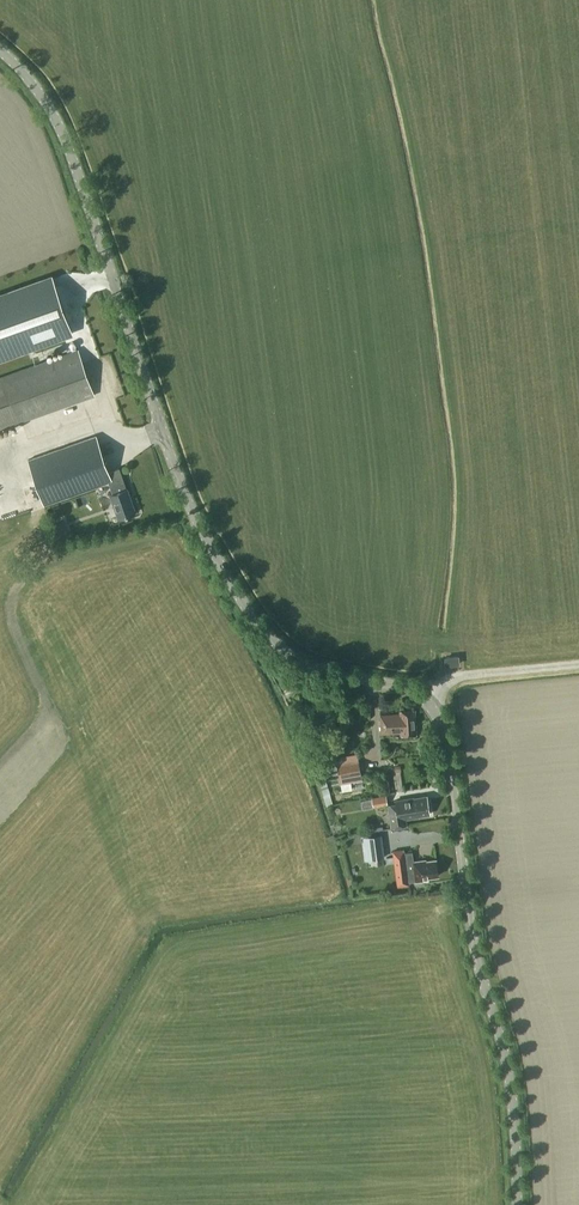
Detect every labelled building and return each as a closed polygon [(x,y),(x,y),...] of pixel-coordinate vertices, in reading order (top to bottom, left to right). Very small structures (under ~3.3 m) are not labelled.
[(0,296),(0,356),(72,330),(53,277),(0,296)] [(33,365),(0,376),(0,428),(95,394),(75,339),(66,343),(69,349),(65,350),(63,345),(41,353),(43,361),(35,364),(33,365)] [(119,467),(109,471),(96,435),(28,460),(44,505),(108,482),(113,493),(110,494),(119,518),(136,512),(127,488),(126,488),(119,467)] [(67,519),(55,523),(62,540),(73,536),(67,519)] [(459,655),(444,656),(445,665),(459,664),(459,655)] [(401,734),(417,733),(415,708),(399,709),(399,712),(380,714),(382,733),(401,731),(401,734)] [(352,790),(351,781),(361,779),(357,753),(333,757),(334,764),(337,763),(342,791),(352,790)] [(396,771),(398,791),(403,791),(400,771),(401,771),(400,765),(394,766),(395,771),(396,771)] [(413,796),(403,798),(394,799),(395,801),(388,802),(386,794),(372,796),(373,805),(387,803),(391,827),(407,824),(406,818),(418,816),(418,815),(430,813),(427,794),(413,797),(413,796)] [(372,826),(373,838),(387,837),(386,825),(372,826)] [(397,826),(397,837),(414,837),(414,825),(397,826)] [(393,851),(393,852),(385,853),(385,858),(394,857),(397,885),(408,884),(408,880),(415,879),(415,880),(428,878),(428,876),(438,874),(436,858),(426,860),(426,859),(414,860),(413,851),(404,852),(404,849),(393,851)]
